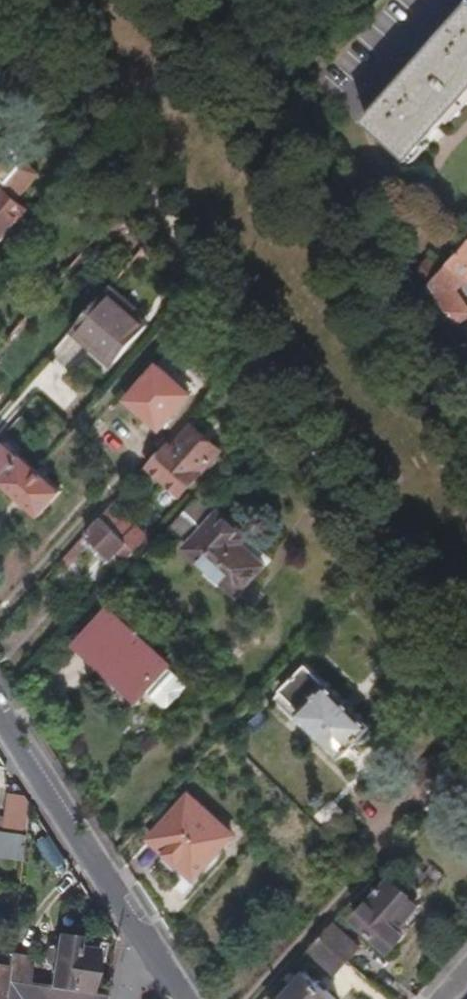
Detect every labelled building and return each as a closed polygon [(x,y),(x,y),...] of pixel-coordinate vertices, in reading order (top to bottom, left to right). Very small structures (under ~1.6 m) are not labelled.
[(466,95),(466,4),(363,119),(409,160),(466,95)] [(27,160),(10,145),(0,157),(0,190),(2,188),(24,163),(27,160)] [(28,211),(15,200),(37,174),(24,163),(2,188),(0,190),(0,243),(28,211)] [(435,277),(419,295),(425,304),(434,293),(456,313),(466,301),(466,299),(456,289),(466,277),(466,278),(466,241),(435,277)] [(424,284),(438,269),(427,258),(412,273),(424,284)] [(113,364),(145,329),(124,311),(129,306),(108,288),(68,332),(89,351),(93,346),(113,364)] [(156,430),(186,397),(153,367),(123,400),(156,430)] [(171,450),(190,429),(184,424),(165,445),(171,450)] [(178,499),(218,455),(190,429),(171,450),(165,445),(144,468),(178,499)] [(58,489),(3,439),(0,442),(0,482),(35,514),(58,489)] [(186,547),(212,519),(196,504),(169,533),(186,547)] [(145,541),(108,507),(99,518),(133,554),(145,541)] [(259,571),(236,550),(245,541),(216,515),(212,519),(186,547),(182,552),(234,599),(259,571)] [(133,554),(99,518),(85,533),(90,537),(108,554),(111,549),(126,562),(133,554)] [(67,569),(87,546),(84,544),(90,537),(85,533),(59,562),(67,569)] [(163,666),(165,664),(105,611),(77,642),(137,695),(141,690),(163,666)] [(380,729),(326,682),(325,683),(304,665),(280,693),(299,710),(297,713),(352,761),(380,729)] [(164,710),(186,685),(163,666),(141,690),(164,710)] [(297,713),(299,710),(280,693),(271,704),(290,721),(297,713)] [(24,836),(28,806),(22,796),(6,794),(1,832),(24,836)] [(228,835),(187,796),(147,838),(188,877),(228,835)] [(24,836),(1,832),(0,832),(0,856),(21,859),(24,836)] [(397,926),(417,902),(412,898),(416,894),(413,884),(404,877),(395,874),(390,880),(386,876),(351,916),(389,948),(404,931),(397,926)] [(358,943),(331,919),(317,934),(345,958),(358,943)] [(87,991),(93,947),(74,944),(75,934),(53,930),(49,957),(45,986),(87,991)] [(345,958),(317,934),(304,949),(332,973),(345,958)] [(9,953),(0,952),(0,998),(3,998),(5,980),(9,953)] [(29,983),(33,955),(9,952),(9,953),(5,980),(29,983)] [(49,957),(33,955),(29,983),(45,986),(49,957)] [(302,973),(279,998),(332,998),(302,973)] [(107,994),(87,991),(45,986),(29,983),(5,980),(3,998),(106,998),(107,994)]
